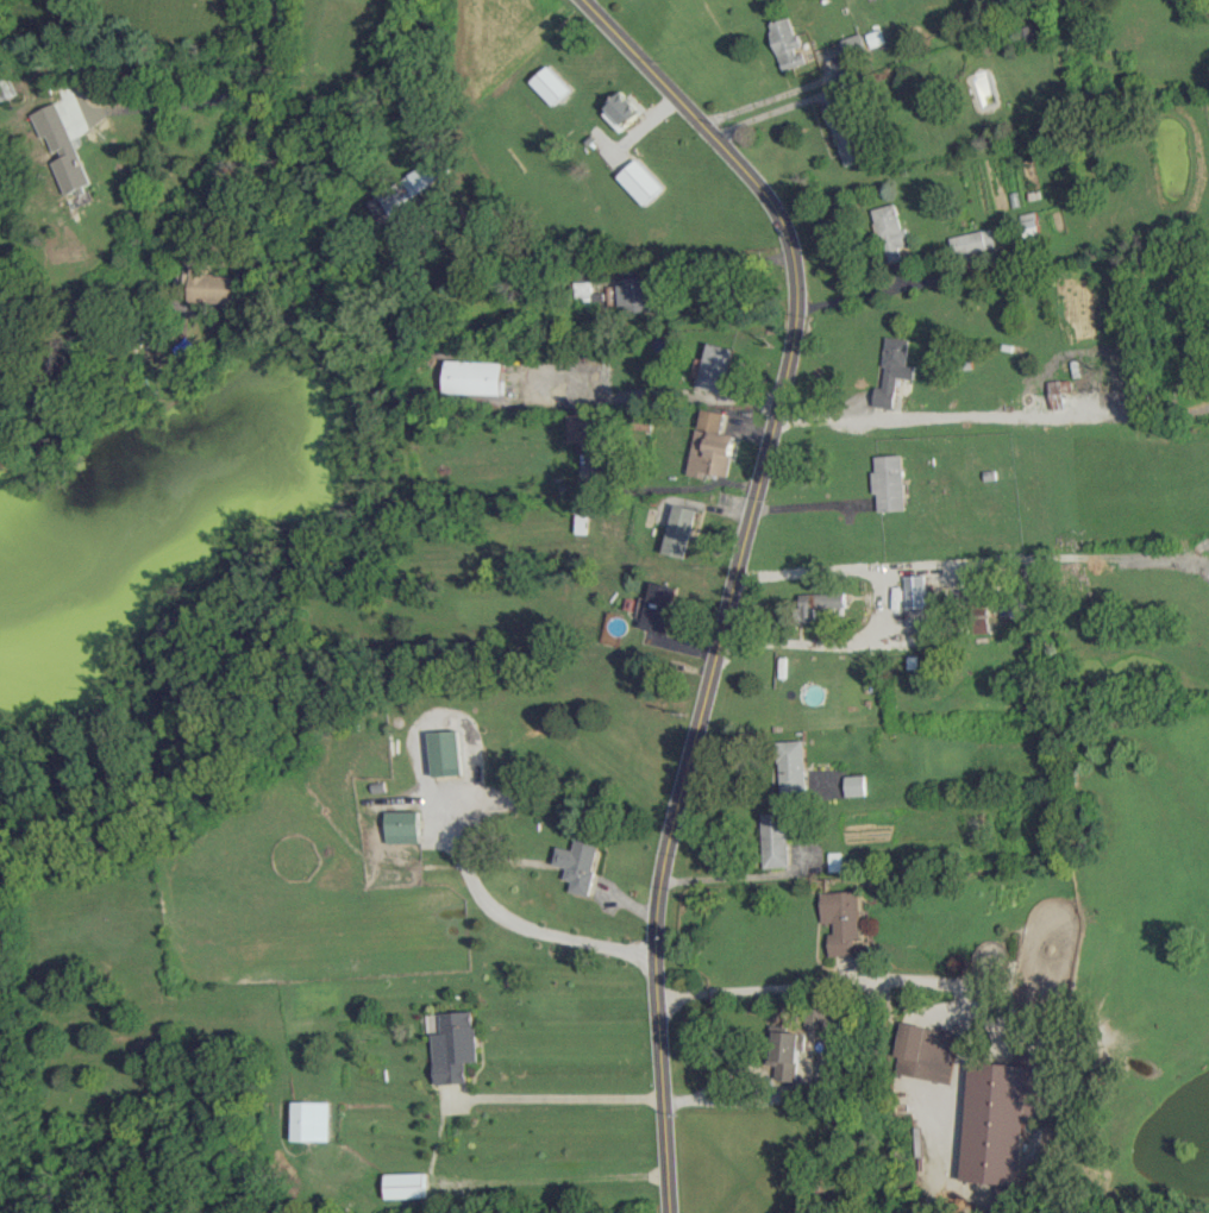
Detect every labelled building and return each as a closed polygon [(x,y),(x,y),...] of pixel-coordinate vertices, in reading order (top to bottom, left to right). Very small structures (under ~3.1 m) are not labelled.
[(800,49),(791,17),(769,23),(782,69),(806,63),(802,48),(800,49)] [(840,38),(843,52),(862,48),(859,34),(840,38)] [(555,105),(572,89),(550,65),(533,81),(555,105)] [(643,110),(623,91),(603,112),(623,131),(643,110)] [(92,181),(51,102),(27,114),(69,194),(92,181)] [(843,165),(870,157),(857,116),(846,119),(841,102),(824,107),(843,165)] [(646,204),(665,186),(638,158),(619,176),(646,204)] [(437,181),(428,164),(365,198),(379,223),(402,211),(397,202),(437,181)] [(874,208),(887,263),(903,260),(900,247),(908,245),(897,202),(874,208)] [(1042,236),(1037,211),(1020,214),(1025,240),(1042,236)] [(950,237),(954,256),(997,246),(993,227),(950,237)] [(206,275),(206,267),(189,267),(188,301),(234,302),(235,275),(206,275)] [(621,311),(651,310),(649,276),(620,277),(621,311)] [(574,281),(574,297),(590,297),(589,281),(574,281)] [(894,407),(897,377),(915,379),(916,365),(907,364),(910,338),(887,336),(881,386),(875,386),(873,405),(894,407)] [(732,348),(708,342),(696,386),(721,392),(732,348)] [(501,394),(502,362),(448,360),(447,392),(501,394)] [(1052,409),(1073,408),(1072,379),(1051,380),(1052,409)] [(734,434),(721,432),(724,412),(700,408),(688,474),(700,477),(701,471),(727,476),(734,434)] [(568,442),(588,441),(587,413),(566,414),(568,442)] [(876,511),(905,510),(903,454),(874,455),(876,511)] [(685,557),(698,510),(675,504),(663,552),(685,557)] [(573,532),(583,533),(584,514),(573,514),(573,532)] [(905,606),(924,606),(923,575),(904,575),(905,606)] [(640,596),(637,615),(643,616),(641,628),(668,632),(676,585),(652,582),(649,597),(640,596)] [(800,593),(801,622),(815,621),(814,610),(844,609),(844,591),(800,593)] [(987,607),(972,606),(972,632),(987,632),(987,607)] [(433,731),(435,775),(464,774),(462,730),(433,731)] [(804,740),(778,740),(779,791),(804,791),(804,740)] [(844,775),(845,796),(865,795),(864,775),(844,775)] [(420,842),(419,810),(388,810),(388,843),(420,842)] [(787,812),(761,813),(763,867),(789,866),(787,812)] [(587,895),(600,835),(576,830),(572,849),(556,846),(552,864),(566,867),(563,879),(571,880),(568,891),(587,895)] [(822,892),(823,923),(831,922),(833,955),(862,954),(859,890),(822,892)] [(838,1028),(839,1007),(810,1006),(810,1026),(838,1028)] [(442,1012),(443,1032),(434,1033),(437,1084),(468,1083),(467,1062),(478,1061),(476,1011),(442,1012)] [(948,1083),(957,1032),(901,1022),(892,1073),(948,1083)] [(769,1064),(776,1065),(775,1079),(796,1081),(800,1048),(805,1049),(807,1033),(773,1030),(769,1064)] [(967,1060),(959,1180),(1018,1184),(1023,1109),(1037,1110),(1040,1053),(1015,1051),(1014,1063),(967,1060)] [(296,1140),(332,1140),(332,1101),(296,1101),(296,1140)] [(425,1196),(424,1172),(386,1174),(387,1197),(425,1196)]
